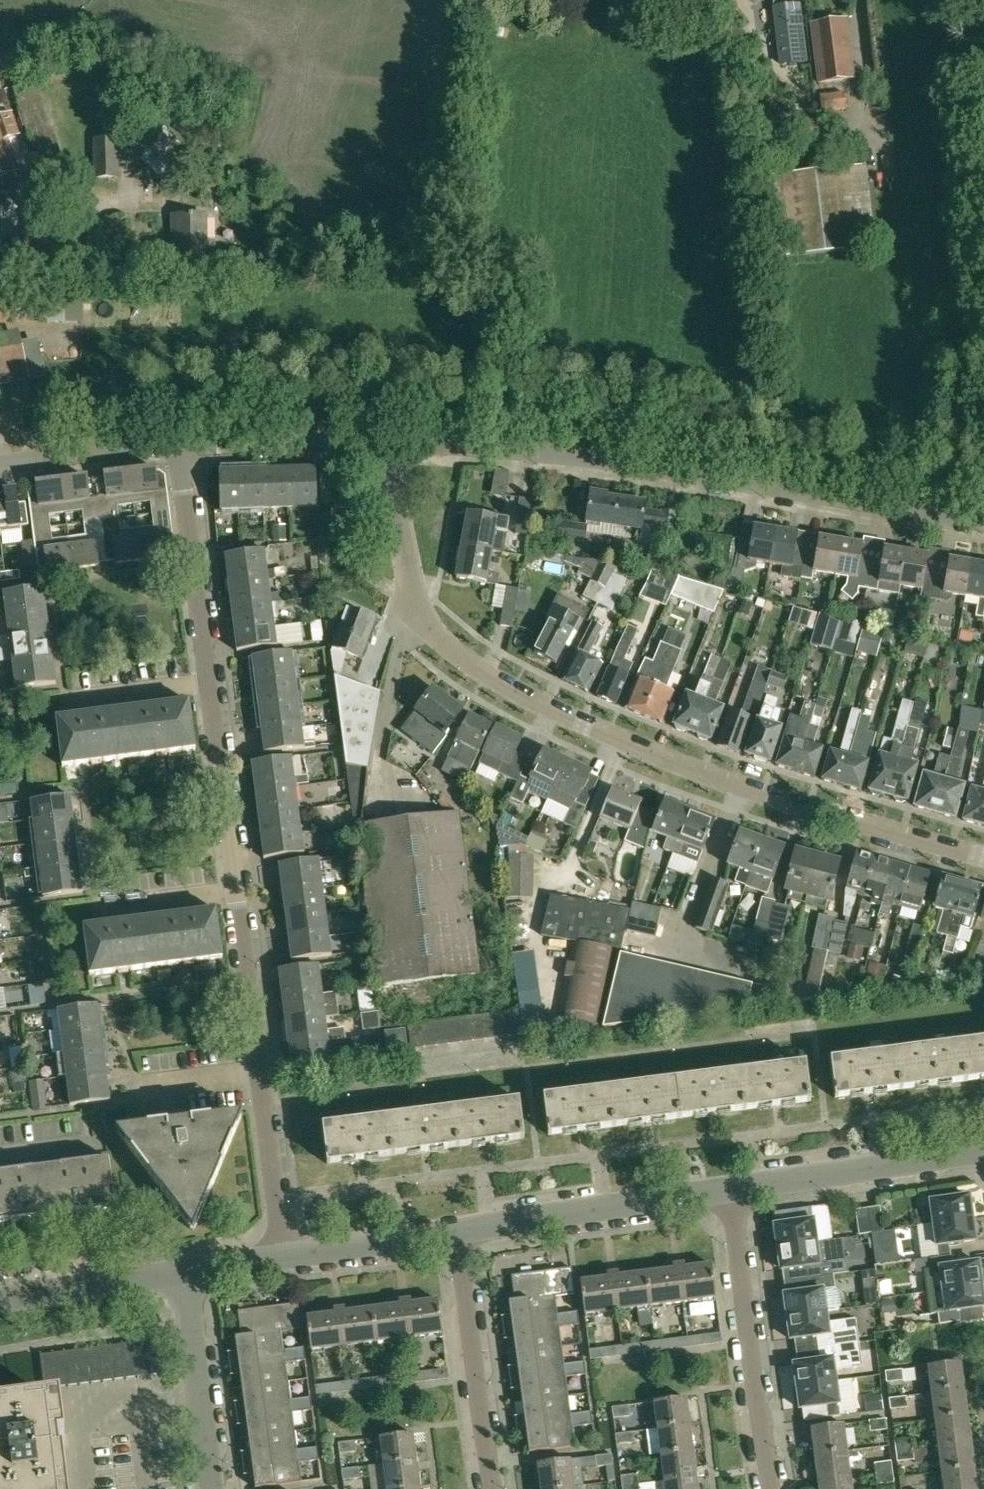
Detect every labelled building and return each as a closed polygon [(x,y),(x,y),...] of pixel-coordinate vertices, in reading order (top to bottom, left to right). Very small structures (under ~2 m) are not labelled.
[(774,8),(788,7),(787,0),(773,0),(774,8)] [(788,7),(774,8),(781,67),(809,64),(803,5),(788,7)] [(839,18),(810,22),(818,84),(846,81),(839,18)] [(21,111),(43,103),(39,93),(17,101),(21,111)] [(846,110),(844,94),(820,97),(822,113),(846,110)] [(47,114),(43,103),(21,111),(25,121),(47,114)] [(17,171),(14,164),(20,162),(21,165),(26,163),(10,113),(0,116),(0,176),(17,171)] [(50,124),(47,114),(25,121),(28,132),(50,124)] [(54,134),(50,124),(28,132),(32,142),(54,134)] [(143,138),(142,140),(138,137),(136,140),(134,138),(134,161),(141,161),(168,185),(194,157),(166,132),(160,138),(158,140),(155,137),(153,140),(149,137),(145,140),(143,138)] [(57,144),(54,134),(32,142),(35,152),(57,144)] [(118,178),(117,138),(94,138),(95,179),(118,178)] [(61,154),(57,144),(35,152),(39,162),(61,154)] [(65,165),(61,154),(39,162),(42,172),(65,165)] [(864,164),(766,176),(775,259),(873,247),(864,164)] [(173,245),(174,257),(214,256),(214,244),(206,244),(206,218),(176,218),(177,245),(173,245)] [(48,299),(0,299),(0,324),(48,324),(48,299)] [(18,345),(16,339),(0,342),(0,386),(28,380),(45,377),(41,364),(24,366),(18,345)] [(289,490),(289,509),(317,508),(316,467),(315,467),(315,469),(293,469),(293,490),(289,490)] [(150,503),(152,515),(170,512),(166,475),(160,471),(156,472),(155,468),(130,471),(134,505),(150,503)] [(265,510),(289,509),(289,490),(293,490),(293,469),(269,470),(269,491),(265,491),(265,510)] [(241,511),(265,510),(265,491),(269,491),(269,470),(245,471),(245,492),(241,492),(241,511)] [(105,478),(96,479),(102,521),(119,519),(118,507),(134,505),(130,471),(105,475),(105,478)] [(245,492),(245,471),(220,472),(221,512),(241,511),(241,492),(245,492)] [(62,480),(66,513),(82,511),(84,523),(102,521),(96,479),(87,480),(87,477),(62,480)] [(33,530),(51,527),(50,515),(66,513),(62,480),(36,484),(37,487),(32,488),(28,493),(33,530)] [(4,495),(0,496),(0,534),(0,537),(1,537),(1,534),(22,532),(21,526),(28,525),(26,503),(19,504),(17,492),(17,489),(4,491),(4,495)] [(586,522),(613,526),(617,499),(606,498),(607,495),(591,493),(586,522)] [(531,500),(519,499),(516,534),(528,535),(531,500)] [(645,504),(617,499),(613,526),(641,531),(642,524),(662,526),(660,537),(672,539),(676,513),(663,511),(663,513),(644,510),(645,504)] [(170,512),(152,515),(154,527),(137,529),(142,562),(167,559),(166,555),(171,555),(175,549),(170,512)] [(460,542),(463,542),(462,545),(492,551),(503,553),(507,531),(509,520),(468,512),(465,528),(462,527),(460,542)] [(119,519),(102,521),(107,563),(116,562),(116,565),(142,562),(137,529),(121,531),(119,519)] [(102,521),(84,523),(85,535),(69,537),(73,571),(99,568),(98,564),(107,563),(102,521)] [(559,522),(557,536),(586,540),(587,525),(559,522)] [(51,527),(33,530),(37,567),(43,571),(48,571),(48,574),(73,571),(69,537),(53,539),(51,527)] [(757,562),(770,564),(776,530),(753,527),(751,544),(739,541),(733,568),(744,572),(756,568),(757,562)] [(287,541),(286,529),(273,530),(273,542),(287,541)] [(532,529),(530,548),(543,549),(545,530),(532,529)] [(776,530),(770,564),(783,566),(781,575),(802,578),(806,552),(795,550),(798,533),(776,530)] [(812,571),(835,574),(841,540),(819,537),(816,554),(806,552),(802,578),(811,580),(812,571)] [(859,588),(866,589),(871,562),(861,561),(863,544),(841,540),(835,574),(848,576),(846,585),(841,591),(852,601),(858,594),(859,588)] [(608,562),(618,563),(631,566),(634,546),(611,542),(608,562)] [(492,551),(462,545),(462,549),(458,548),(456,562),(459,563),(456,578),(496,585),(498,585),(499,578),(500,575),(488,570),(492,551)] [(900,593),(901,584),(906,550),(884,546),(882,564),(871,562),(866,589),(877,590),(900,593)] [(224,555),(228,580),(250,577),(250,581),(269,579),(265,549),(224,555)] [(906,550),(901,584),(922,588),(920,597),(932,599),(936,574),(926,572),(929,553),(906,550)] [(566,565),(566,567),(580,569),(584,559),(568,556),(566,565)] [(319,557),(311,558),(312,569),(320,568),(319,557)] [(953,593),(966,595),(972,561),(950,557),(948,575),(936,574),(932,599),(948,600),(952,599),(953,593)] [(618,563),(608,562),(584,559),(580,569),(578,572),(592,579),(583,596),(597,604),(618,563)] [(972,561),(966,595),(979,597),(978,606),(976,617),(983,618),(983,563),(972,561)] [(631,566),(618,563),(597,604),(611,610),(631,566)] [(274,569),(275,577),(287,576),(286,567),(274,569)] [(654,570),(648,582),(673,592),(680,578),(654,570)] [(19,571),(5,573),(6,582),(21,580),(19,571)] [(271,594),(269,579),(250,581),(250,577),(228,580),(231,603),(253,600),(253,605),(272,602),(280,602),(279,593),(271,594)] [(673,592),(671,596),(713,614),(723,592),(698,584),(684,579),(680,578),(673,592)] [(496,585),(492,607),(503,609),(507,587),(498,585),(496,585)] [(3,592),(6,612),(24,610),(25,615),(47,612),(44,587),(3,592)] [(512,628),(515,611),(519,591),(519,589),(507,587),(503,609),(500,626),(512,628)] [(319,598),(310,599),(311,610),(320,610),(319,598)] [(231,603),(234,627),(256,624),(257,629),(276,626),(272,602),(253,605),(253,600),(231,603)] [(742,600),(738,613),(748,617),(753,603),(742,600)] [(576,604),(569,616),(582,623),(588,610),(576,604)] [(360,659),(374,621),(374,619),(369,617),(370,615),(361,612),(360,614),(356,612),(351,610),(347,609),(340,628),(332,653),(346,765),(368,769),(381,693),(371,690),(350,682),(339,680),(343,653),(349,654),(360,659)] [(50,636),(47,612),(25,615),(24,610),(6,612),(9,636),(27,634),(28,638),(50,636)] [(556,664),(565,646),(569,648),(582,623),(569,616),(557,610),(552,620),(548,628),(535,653),(556,664)] [(832,653),(841,624),(819,617),(810,646),(832,653)] [(844,618),(838,638),(858,643),(864,624),(844,618)] [(320,621),(311,623),(313,642),(323,641),(320,621)] [(278,646),(276,626),(257,629),(256,624),(234,627),(237,651),(278,646)] [(577,652),(562,680),(587,693),(601,665),(586,657),(600,629),(592,625),(577,652)] [(628,628),(606,675),(597,697),(616,705),(633,664),(623,660),(636,631),(628,628)] [(879,655),(885,636),(864,630),(858,649),(879,655)] [(0,637),(0,662),(4,661),(12,660),(30,658),(31,662),(53,659),(50,636),(28,638),(27,634),(9,636),(0,637)] [(625,708),(626,709),(643,716),(671,649),(662,645),(655,663),(645,659),(634,686),(625,708)] [(643,716),(660,723),(662,724),(671,701),(674,694),(665,691),(680,653),(671,649),(643,716)] [(300,670),(295,671),(292,651),(251,657),(254,681),(276,678),(277,683),(296,680),(301,680),(300,670)] [(686,731),(692,733),(720,661),(710,657),(694,697),(686,694),(684,700),(674,725),(675,726),(677,730),(683,732),(686,731)] [(56,684),(53,659),(31,662),(30,658),(12,660),(15,689),(56,684)] [(730,664),(720,661),(692,733),(698,735),(699,739),(705,741),(709,739),(710,740),(718,722),(723,708),(715,705),(730,664)] [(882,673),(874,671),(866,700),(875,702),(882,673)] [(771,674),(767,685),(783,690),(786,679),(771,674)] [(280,707),(300,705),(304,704),(303,697),(299,698),(296,680),(277,683),(276,678),(254,681),(258,706),(280,703),(280,707)] [(717,746),(739,754),(746,735),(757,703),(760,705),(766,688),(752,683),(741,714),(730,710),(724,727),(717,746)] [(446,731),(450,726),(462,710),(440,692),(433,687),(421,703),(414,711),(427,721),(412,741),(432,756),(439,747),(449,734),(446,731)] [(779,729),(777,728),(778,725),(780,725),(784,712),(776,709),(778,701),(766,697),(754,733),(748,754),(756,756),(755,759),(766,763),(767,760),(769,760),(779,729)] [(188,701),(123,710),(129,759),(195,751),(188,701)] [(782,747),(776,766),(795,772),(810,725),(813,715),(816,706),(805,702),(799,720),(791,718),(785,737),(782,747)] [(884,738),(879,754),(869,791),(870,791),(872,795),(878,797),(882,795),(888,796),(889,795),(908,728),(909,724),(914,708),(914,706),(903,702),(892,740),(884,738)] [(280,703),(258,706),(261,729),(283,726),(284,731),(303,728),(300,705),(280,707),(280,703)] [(813,715),(822,718),(825,708),(816,706),(813,715)] [(129,759),(123,710),(57,718),(63,768),(129,759)] [(822,780),(841,786),(860,720),(862,712),(853,710),(840,754),(830,751),(822,780)] [(460,732),(447,758),(471,769),(492,726),(476,718),(477,716),(470,713),(469,714),(460,732)] [(911,718),(909,725),(919,728),(922,721),(911,718)] [(860,720),(841,786),(860,791),(866,772),(868,762),(860,760),(870,723),(860,720)] [(819,728),(810,725),(795,772),(804,775),(814,778),(820,759),(823,749),(814,746),(819,728)] [(283,726),(261,729),(264,754),(316,747),(315,737),(304,739),(303,728),(284,731),(283,726)] [(478,764),(498,774),(517,783),(520,776),(528,759),(515,752),(521,740),(496,728),(478,764)] [(908,728),(889,795),(888,796),(894,798),(896,802),(902,803),(906,801),(907,802),(912,782),(917,765),(909,763),(919,732),(908,728)] [(950,757),(935,813),(942,815),(954,818),(960,799),(963,786),(954,784),(969,732),(958,729),(958,731),(956,739),(952,750),(950,757)] [(10,736),(0,737),(0,751),(12,749),(10,736)] [(946,736),(943,747),(952,750),(956,739),(946,736)] [(532,782),(529,790),(548,800),(554,788),(567,762),(565,761),(558,758),(543,751),(531,777),(534,779),(532,782)] [(915,807),(935,813),(950,757),(940,754),(933,778),(924,775),(920,788),(915,807)] [(292,757),(251,762),(255,787),(277,784),(277,789),(296,786),(309,785),(308,774),(303,775),(302,767),(301,756),(292,757)] [(554,788),(548,800),(569,810),(573,802),(575,798),(577,799),(589,774),(589,773),(577,767),(570,764),(567,762),(554,788)] [(354,827),(358,827),(360,827),(368,769),(346,765),(351,809),(353,818),(354,827)] [(0,776),(0,784),(5,784),(16,782),(15,774),(4,776),(0,776)] [(532,782),(520,776),(517,783),(509,799),(522,805),(532,782)] [(299,810),(296,786),(277,789),(277,784),(255,787),(258,811),(280,808),(280,813),(299,810)] [(963,821),(978,825),(983,826),(983,786),(983,791),(971,788),(968,801),(963,821)] [(645,850),(647,841),(653,813),(639,807),(641,802),(611,790),(604,809),(600,818),(630,830),(625,842),(645,850)] [(34,826),(74,821),(71,796),(30,801),(34,826)] [(569,810),(563,824),(576,830),(586,807),(573,802),(569,810)] [(662,851),(673,855),(689,811),(664,802),(653,831),(668,837),(662,851)] [(258,811),(261,835),(283,832),(283,837),(302,834),(299,810),(280,813),(280,808),(258,811)] [(0,811),(0,824),(9,823),(7,810),(0,811)] [(689,811),(673,855),(698,864),(714,821),(689,811)] [(378,987),(393,985),(479,974),(458,814),(360,827),(358,827),(378,987)] [(34,826),(37,850),(78,846),(74,821),(34,826)] [(734,883),(745,887),(762,839),(740,831),(728,865),(739,869),(734,883)] [(304,854),(302,834),(283,837),(283,832),(261,835),(264,859),(304,854)] [(518,832),(512,848),(519,846),(525,849),(526,846),(530,838),(518,832)] [(784,847),(762,839),(745,887),(755,891),(767,895),(772,881),(773,877),(784,847)] [(589,842),(585,852),(593,855),(597,845),(589,842)] [(81,870),(78,846),(37,850),(40,875),(81,870)] [(785,890),(807,896),(817,856),(796,851),(788,882),(785,890)] [(875,858),(856,852),(849,878),(845,890),(844,917),(850,919),(857,894),(865,896),(875,858)] [(807,896),(829,901),(839,862),(817,856),(807,896)] [(893,863),(875,858),(865,896),(870,898),(869,903),(881,907),(893,863)] [(278,865),(281,889),(303,886),(304,891),(323,888),(319,859),(278,865)] [(900,907),(911,868),(893,863),(881,907),(879,914),(889,917),(892,905),(900,907)] [(925,893),(931,874),(911,868),(900,907),(919,913),(925,893)] [(40,875),(43,898),(84,893),(81,870),(40,875)] [(37,875),(25,877),(26,885),(39,883),(37,875)] [(937,934),(947,937),(962,883),(942,877),(937,897),(934,909),(944,911),(937,934)] [(719,907),(728,884),(715,880),(698,928),(711,933),(719,907)] [(962,883),(947,937),(957,939),(960,928),(970,931),(982,888),(962,883)] [(602,885),(595,900),(607,905),(613,890),(602,885)] [(307,915),(326,912),(323,888),(304,891),(303,886),(281,889),(285,913),(307,910),(307,915)] [(574,946),(620,955),(629,911),(550,896),(542,936),(575,943),(574,946)] [(762,898),(756,922),(770,925),(775,904),(776,902),(762,898)] [(633,904),(630,918),(658,924),(661,910),(633,904)] [(770,925),(766,937),(781,941),(790,908),(775,904),(770,925)] [(509,909),(508,909),(510,926),(511,925),(522,924),(521,908),(509,909)] [(215,910),(150,918),(156,969),(221,961),(215,910)] [(285,913),(288,937),(310,934),(311,939),(329,936),(326,912),(307,915),(307,910),(285,913)] [(156,969),(150,918),(84,927),(90,977),(156,969)] [(658,924),(630,918),(627,933),(655,939),(658,924)] [(821,918),(814,949),(828,953),(835,921),(821,918)] [(835,921),(828,953),(834,954),(842,955),(849,924),(835,921)] [(732,926),(728,940),(763,949),(766,937),(770,925),(757,922),(756,922),(753,931),(732,926)] [(914,923),(910,939),(921,942),(925,926),(914,923)] [(871,946),(879,948),(883,935),(875,933),(871,946)] [(291,961),(332,956),(329,936),(311,939),(310,934),(288,937),(291,961)] [(357,943),(346,944),(347,953),(358,952),(357,943)] [(849,945),(846,958),(861,961),(864,948),(849,945)] [(561,1018),(603,1026),(620,955),(574,946),(561,1018)] [(764,946),(761,961),(775,965),(779,950),(764,946)] [(828,953),(825,967),(834,968),(837,954),(828,953)] [(696,972),(620,955),(603,1026),(602,1030),(685,1019),(696,972)] [(868,960),(862,982),(879,986),(885,963),(868,960)] [(917,961),(912,977),(932,983),(937,967),(917,961)] [(277,971),(281,995),(303,992),(303,997),(321,994),(318,965),(277,971)] [(740,1012),(747,1011),(753,984),(696,972),(685,1019),(690,1019),(740,1012)] [(949,973),(935,974),(936,985),(949,984),(949,973)] [(43,984),(28,986),(31,1006),(46,1004),(43,984)] [(753,984),(749,1002),(765,1006),(769,987),(753,984)] [(303,992),(281,995),(284,1019),(306,1016),(306,1021),(324,1018),(339,1016),(336,992),(321,994),(303,997),(303,992)] [(374,998),(359,1000),(360,1012),(376,1010),(374,998)] [(58,1010),(52,1011),(53,1019),(55,1035),(61,1034),(102,1029),(99,1005),(58,1010)] [(509,1036),(522,1034),(519,1012),(506,1013),(509,1036)] [(497,1037),(509,1036),(506,1013),(494,1015),(497,1037)] [(378,1015),(370,1016),(372,1030),(380,1029),(378,1015)] [(494,1015),(482,1016),(484,1039),(497,1037),(494,1015)] [(287,1043),(309,1040),(309,1045),(327,1042),(344,1040),(343,1030),(326,1033),(324,1018),(306,1021),(306,1016),(284,1019),(287,1043)] [(472,1040),(484,1039),(482,1016),(469,1018),(472,1040)] [(457,1019),(460,1042),(472,1040),(469,1018),(457,1019)] [(448,1043),(460,1042),(457,1019),(445,1021),(448,1043)] [(435,1045),(448,1043),(445,1021),(433,1022),(435,1045)] [(420,1024),(423,1046),(435,1045),(433,1022),(420,1024)] [(410,1048),(423,1046),(420,1024),(408,1025),(410,1048)] [(55,1035),(50,1036),(52,1054),(63,1053),(64,1058),(105,1053),(102,1029),(61,1034),(55,1035)] [(387,1053),(406,1051),(404,1031),(385,1033),(387,1053)] [(353,1059),(372,1056),(370,1036),(351,1039),(353,1059)] [(309,1040),(287,1043),(290,1067),(330,1062),(327,1042),(309,1045),(309,1040)] [(966,1082),(983,1080),(983,1041),(961,1044),(966,1082)] [(900,1091),(927,1087),(966,1082),(961,1044),(894,1052),(900,1091)] [(21,1051),(9,1052),(11,1068),(23,1066),(21,1051)] [(835,1099),(900,1091),(894,1052),(830,1061),(835,1099)] [(66,1077),(67,1083),(108,1078),(105,1053),(64,1058),(60,1059),(62,1077),(66,1077)] [(739,1073),(745,1111),(810,1102),(805,1064),(739,1073)] [(679,1119),(745,1111),(739,1073),(673,1082),(679,1119)] [(111,1102),(108,1078),(67,1083),(70,1107),(111,1102)] [(45,1080),(30,1081),(30,1084),(32,1095),(47,1093),(45,1080)] [(679,1119),(673,1082),(608,1090),(613,1128),(679,1119)] [(548,1137),(613,1128),(608,1090),(543,1099),(548,1137)] [(459,1149),(524,1140),(519,1102),(453,1110),(459,1149)] [(394,1157),(459,1149),(453,1110),(389,1119),(394,1157)] [(238,1115),(188,1121),(120,1130),(118,1134),(190,1229),(195,1229),(241,1119),(238,1115)] [(327,1166),(394,1157),(389,1119),(322,1127),(327,1166)] [(42,1168),(49,1218),(114,1209),(108,1159),(42,1168)] [(49,1218),(42,1168),(0,1174),(0,1224),(49,1218)] [(969,1196),(930,1202),(933,1224),(972,1219),(969,1196)] [(880,1207),(867,1209),(871,1234),(884,1232),(880,1207)] [(859,1236),(871,1234),(867,1209),(855,1211),(859,1236)] [(933,1224),(917,1226),(922,1259),(928,1259),(938,1257),(951,1255),(949,1245),(975,1241),(972,1219),(933,1224)] [(777,1248),(816,1243),(813,1220),(774,1226),(777,1248)] [(894,1231),(873,1234),(876,1251),(897,1247),(894,1231)] [(807,1267),(808,1279),(834,1275),(849,1273),(847,1261),(819,1265),(816,1243),(777,1248),(778,1252),(772,1253),(774,1268),(780,1267),(781,1270),(807,1267)] [(897,1247),(876,1251),(877,1258),(898,1255),(897,1247)] [(929,1269),(923,1270),(926,1293),(981,1285),(978,1262),(952,1266),(951,1255),(938,1257),(928,1259),(929,1269)] [(711,1266),(680,1270),(645,1274),(649,1307),(715,1299),(711,1266)] [(554,1298),(574,1295),(570,1269),(510,1276),(513,1302),(554,1297),(554,1298)] [(649,1307),(645,1274),(579,1282),(583,1316),(649,1307)] [(808,1279),(810,1291),(784,1295),(787,1317),(826,1312),(838,1310),(842,1306),(839,1291),(835,1288),(834,1275),(808,1279)] [(926,1293),(929,1314),(937,1313),(939,1325),(947,1324),(953,1323),(960,1322),(958,1311),(982,1307),(983,1307),(983,1303),(981,1285),(926,1293)] [(878,1292),(864,1294),(865,1306),(879,1304),(878,1292)] [(503,1318),(504,1329),(557,1322),(558,1328),(568,1327),(566,1314),(556,1316),(554,1298),(554,1297),(513,1302),(507,1302),(509,1316),(499,1317),(500,1318),(503,1318)] [(894,1299),(880,1301),(881,1314),(896,1312),(894,1299)] [(436,1302),(370,1310),(375,1344),(440,1335),(436,1302)] [(236,1313),(239,1338),(239,1339),(280,1333),(280,1334),(299,1331),(296,1304),(236,1313)] [(309,1352),(375,1344),(370,1310),(304,1319),(309,1352)] [(816,1336),(818,1349),(859,1343),(856,1319),(827,1323),(826,1312),(787,1317),(790,1340),(816,1336)] [(566,1314),(568,1327),(578,1326),(576,1313),(566,1314)] [(514,1353),(560,1347),(558,1328),(557,1322),(504,1329),(506,1340),(502,1340),(503,1341),(512,1340),(514,1353)] [(229,1354),(230,1365),(283,1358),(282,1352),(280,1334),(280,1333),(239,1339),(239,1338),(233,1339),(235,1352),(225,1354),(225,1355),(229,1354)] [(720,1334),(654,1342),(655,1352),(721,1343),(720,1334)] [(162,1372),(159,1352),(158,1340),(40,1355),(44,1388),(57,1386),(54,1362),(66,1360),(77,1359),(89,1357),(100,1356),(112,1354),(123,1353),(135,1352),(146,1350),(149,1374),(162,1372)] [(590,1360),(655,1352),(654,1342),(588,1351),(590,1360)] [(818,1349),(820,1361),(794,1364),(797,1387),(836,1381),(834,1371),(862,1367),(859,1343),(818,1349)] [(560,1347),(514,1353),(516,1366),(506,1367),(506,1368),(509,1368),(511,1379),(564,1372),(564,1378),(574,1377),(573,1364),(563,1365),(560,1347)] [(302,1349),(292,1350),(294,1363),(304,1361),(302,1349)] [(138,1375),(149,1374),(146,1350),(135,1352),(138,1375)] [(292,1350),(282,1352),(283,1358),(284,1364),(294,1363),(292,1350)] [(135,1352),(123,1353),(127,1377),(138,1375),(135,1352)] [(112,1354),(115,1379),(127,1377),(123,1353),(112,1354)] [(112,1354),(100,1356),(103,1380),(115,1379),(112,1354)] [(100,1356),(89,1357),(92,1382),(103,1380),(100,1356)] [(77,1359),(80,1383),(92,1382),(89,1357),(77,1359)] [(283,1358),(230,1365),(232,1376),(228,1377),(229,1377),(238,1376),(240,1389),(287,1383),(284,1364),(283,1358)] [(77,1359),(66,1360),(69,1385),(80,1383),(77,1359)] [(57,1386),(69,1385),(66,1360),(54,1362),(57,1386)] [(930,1393),(963,1389),(960,1362),(927,1367),(930,1393)] [(583,1363),(573,1364),(574,1377),(584,1375),(583,1363)] [(902,1369),(885,1371),(886,1383),(904,1381),(902,1369)] [(445,1370),(379,1378),(380,1387),(446,1379),(445,1370)] [(521,1403),(567,1397),(564,1378),(564,1372),(511,1379),(512,1390),(509,1390),(509,1391),(519,1390),(521,1403)] [(315,1396),(380,1387),(379,1378),(313,1387),(315,1396)] [(840,1416),(836,1381),(797,1387),(800,1409),(826,1406),(828,1418),(840,1416)] [(236,1404),(237,1415),(290,1408),(289,1402),(287,1383),(240,1389),(242,1402),(232,1404),(232,1405),(236,1404)] [(930,1393),(934,1419),(967,1415),(963,1389),(930,1393)] [(881,1395),(864,1397),(866,1411),(883,1409),(881,1395)] [(906,1396),(889,1398),(890,1410),(907,1408),(906,1396)] [(516,1418),(517,1429),(570,1422),(571,1428),(581,1427),(579,1414),(569,1416),(567,1397),(521,1403),(523,1416),(513,1417),(513,1418),(516,1418)] [(299,1400),(301,1413),(311,1411),(309,1399),(299,1400)] [(652,1403),(656,1429),(689,1425),(685,1399),(652,1403)] [(299,1400),(289,1402),(290,1408),(291,1414),(301,1413),(299,1400)] [(628,1405),(612,1408),(613,1418),(630,1416),(628,1405)] [(61,1447),(65,1447),(60,1406),(0,1413),(0,1488),(66,1488),(61,1447)] [(293,1433),(291,1414),(290,1408),(237,1415),(239,1426),(235,1427),(245,1426),(247,1439),(293,1433)] [(589,1413),(579,1414),(581,1427),(591,1425),(589,1413)] [(934,1419),(937,1445),(970,1441),(967,1415),(934,1419)] [(886,1418),(868,1420),(870,1432),(887,1430),(886,1418)] [(574,1447),(571,1428),(570,1422),(517,1429),(519,1440),(516,1440),(516,1441),(526,1440),(527,1454),(574,1447)] [(656,1429),(659,1456),(692,1451),(689,1425),(656,1429)] [(812,1429),(815,1455),(847,1451),(844,1425),(812,1429)] [(632,1432),(615,1434),(616,1445),(634,1443),(632,1432)] [(242,1454),(244,1465),(297,1457),(296,1451),(293,1433),(247,1439),(249,1452),(239,1454),(239,1455),(242,1454)] [(378,1439),(382,1465),(414,1461),(410,1434),(378,1439)] [(911,1438),(894,1441),(896,1452),(912,1449),(911,1438)] [(356,1441),(338,1443),(340,1454),(357,1452),(356,1441)] [(974,1467),(970,1441),(937,1445),(941,1472),(974,1467)] [(316,1449),(306,1450),(307,1463),(317,1461),(316,1449)] [(914,1460),(912,1449),(896,1452),(897,1462),(914,1460)] [(306,1450),(296,1451),(297,1457),(298,1464),(307,1463),(306,1450)] [(692,1451),(659,1456),(663,1482),(696,1478),(692,1451)] [(815,1455),(818,1482),(851,1477),(847,1451),(815,1455)] [(612,1454),(595,1456),(596,1467),(613,1465),(612,1454)] [(536,1465),(539,1488),(555,1488),(571,1487),(585,1485),(583,1469),(596,1467),(595,1456),(581,1458),(581,1459),(568,1461),(536,1465)] [(298,1464),(297,1457),(244,1465),(245,1476),(242,1476),(242,1477),(252,1476),(254,1488),(260,1488),(300,1484),(298,1464)] [(382,1465),(385,1488),(403,1488),(417,1487),(414,1461),(382,1465)] [(874,1463),(875,1474),(893,1472),(891,1461),(874,1463)] [(359,1467),(341,1469),(343,1481),(360,1479),(359,1467)] [(943,1488),(977,1488),(974,1467),(941,1472),(943,1488)] [(894,1482),(893,1472),(875,1474),(877,1485),(894,1482)] [(620,1476),(622,1487),(639,1485),(637,1474),(620,1476)] [(851,1477),(818,1482),(819,1488),(852,1488),(851,1477)] [(639,1485),(622,1487),(622,1488),(697,1488),(696,1478),(663,1482),(639,1485)]
